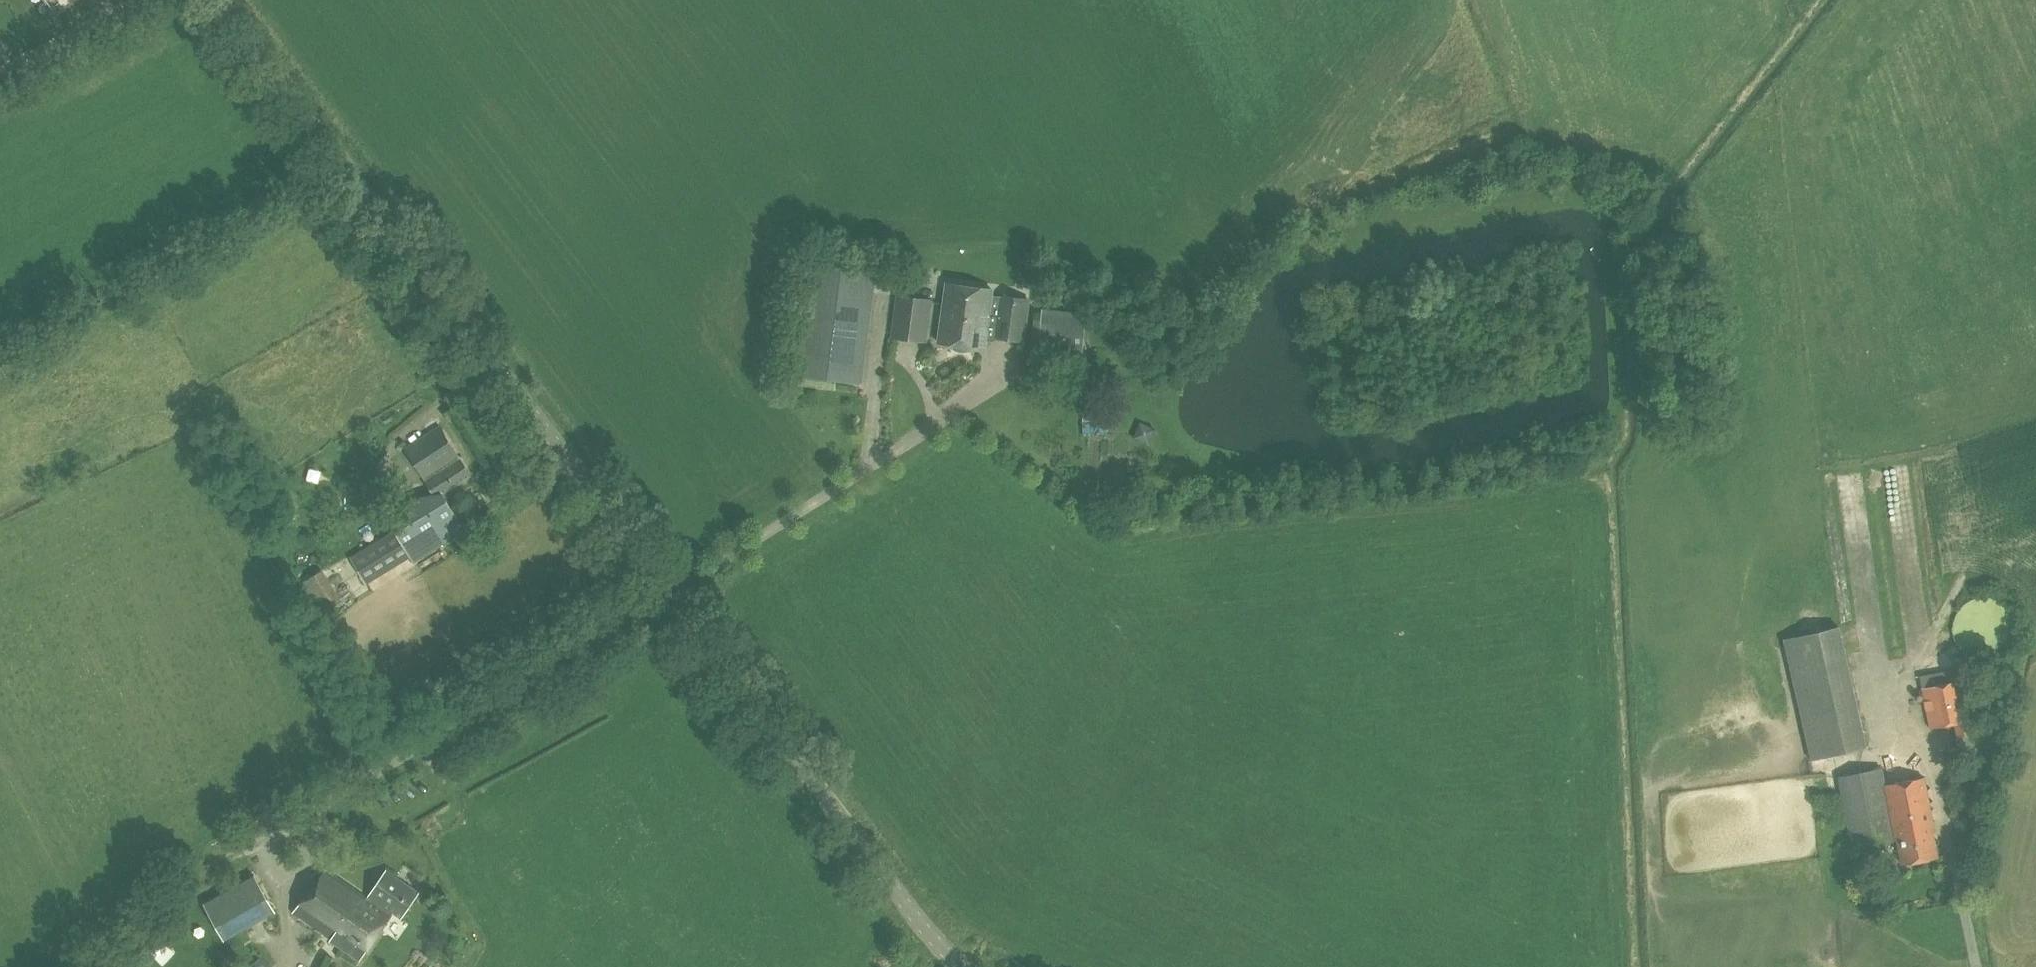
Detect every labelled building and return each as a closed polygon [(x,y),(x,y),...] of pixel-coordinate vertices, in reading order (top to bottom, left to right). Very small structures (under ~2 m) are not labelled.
[(797,372),(861,381),(877,269),(813,260),(797,372)] [(948,282),(944,304),(939,341),(985,348),(993,289),(948,282)] [(893,335),(927,340),(932,300),(898,295),(893,335)] [(994,337),(1024,341),(1030,299),(999,296),(994,337)] [(1031,367),(1082,372),(1083,350),(1087,313),(1049,309),(1045,347),(1033,345),(1031,367)] [(1147,423),(1141,437),(1155,444),(1162,430),(1147,423)] [(406,448),(426,479),(435,473),(439,479),(444,476),(452,487),(473,473),(440,425),(406,448)] [(218,432),(211,435),(214,442),(222,439),(218,432)] [(388,518),(395,529),(412,556),(415,561),(466,531),(448,500),(423,495),(388,518)] [(1921,514),(1920,504),(1899,506),(1900,516),(1921,514)] [(412,556),(395,529),(351,556),(369,584),(412,556)] [(302,582),(322,613),(344,600),(323,569),(302,582)] [(1783,638),(1812,760),(1866,747),(1837,627),(1783,638)] [(1921,687),(1931,727),(1955,723),(1957,737),(1975,734),(1964,679),(1921,687)] [(1883,768),(1839,777),(1853,848),(1898,839),(1886,784),(1883,768)] [(1886,784),(1898,839),(1903,863),(1938,856),(1934,831),(1936,831),(1925,777),(1886,784)] [(366,898),(327,870),(296,913),(358,959),(390,916),(397,921),(417,894),(386,871),(366,898)] [(256,877),(206,905),(223,937),(273,909),(256,877)]
